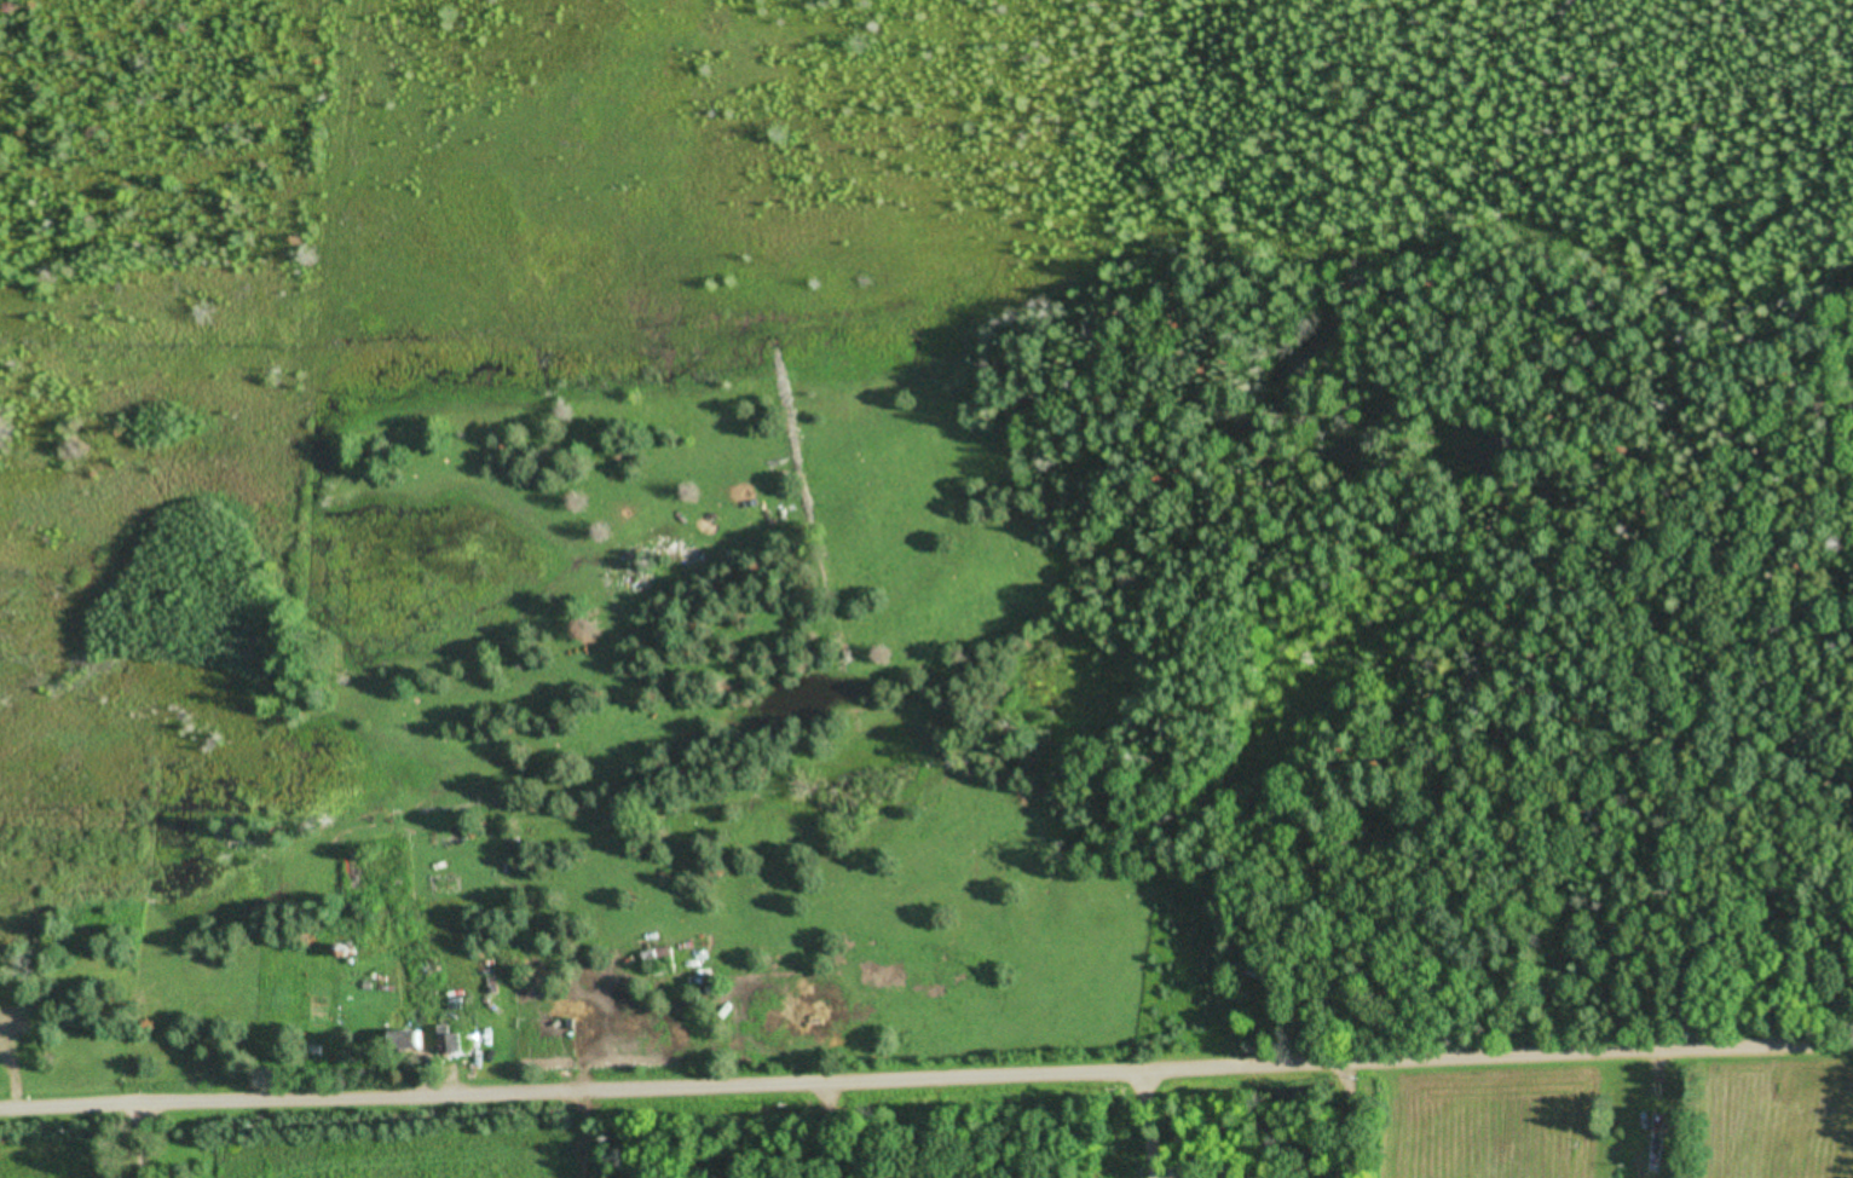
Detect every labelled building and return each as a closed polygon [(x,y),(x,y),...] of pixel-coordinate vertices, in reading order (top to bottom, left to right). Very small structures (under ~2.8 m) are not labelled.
[(32,1009),(17,1009),(17,1025),(32,1025),(32,1009)] [(430,1030),(402,1030),(403,1049),(430,1048),(430,1030)] [(463,1034),(440,1034),(440,1059),(462,1059),(463,1034)] [(322,1049),(312,1047),(311,1055),(322,1056),(322,1049)]
